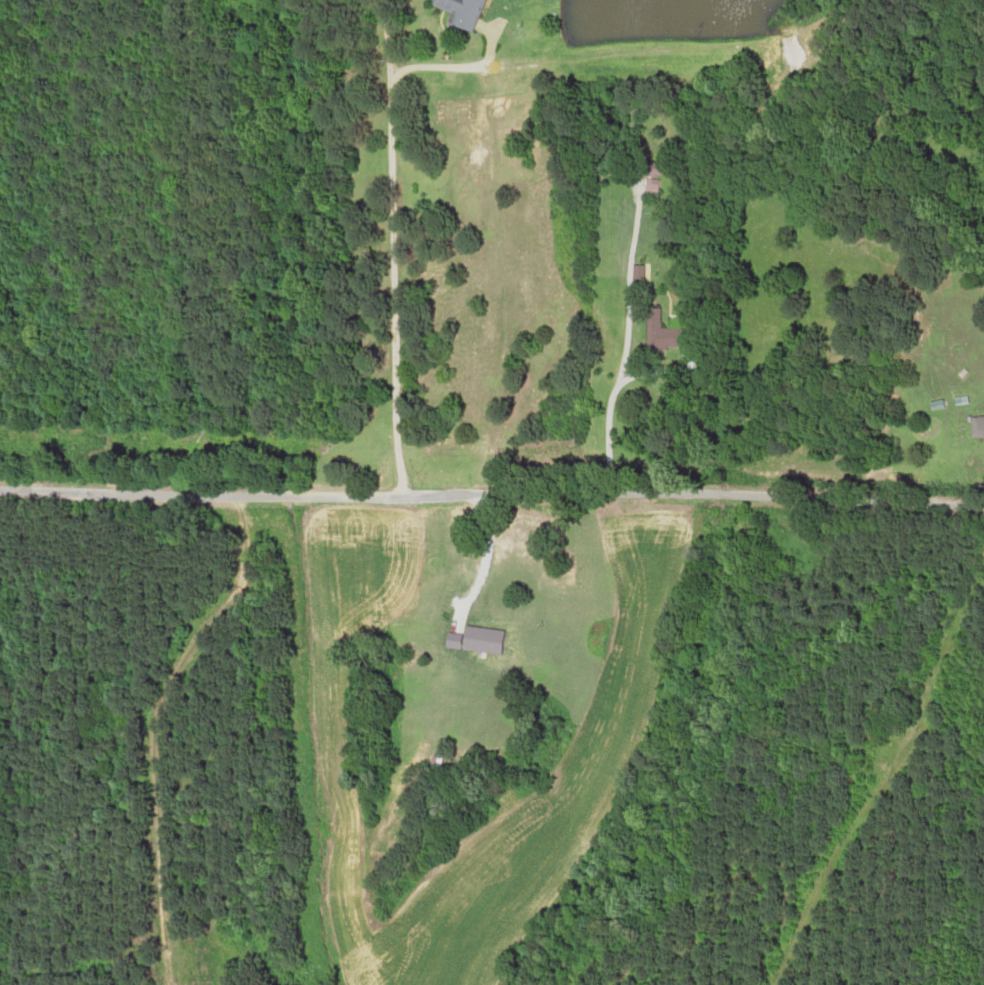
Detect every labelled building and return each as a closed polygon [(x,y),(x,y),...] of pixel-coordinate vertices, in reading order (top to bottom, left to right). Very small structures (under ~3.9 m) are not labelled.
[(500,0),(444,0),(442,5),(465,14),(462,21),(488,31),(500,0)] [(648,196),(662,196),(662,179),(648,179),(648,196)] [(652,350),(700,350),(700,329),(667,329),(667,321),(653,321),(652,350)]
